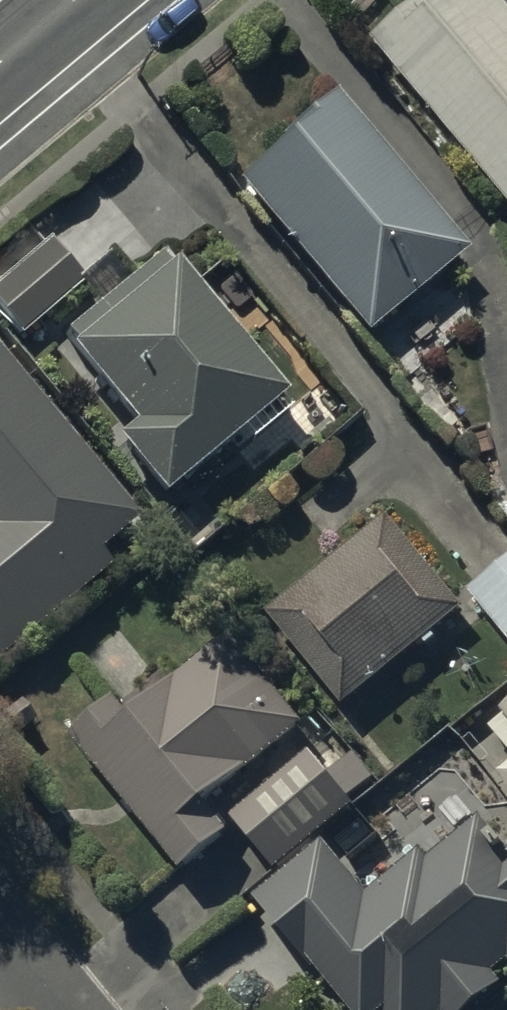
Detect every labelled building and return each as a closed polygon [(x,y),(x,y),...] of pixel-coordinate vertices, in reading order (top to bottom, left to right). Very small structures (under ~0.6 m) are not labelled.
[(375,47),(506,204),(506,11),(498,0),(455,0),(438,14),(429,2),(375,47)] [(366,343),(464,262),(333,104),(281,147),(287,154),(241,192),(366,343)] [(48,248),(0,289),(0,318),(20,341),(83,287),(48,248)] [(161,262),(66,340),(76,352),(69,357),(132,434),(115,448),(162,506),(287,404),(176,269),(170,274),(161,262)] [(2,559),(0,561),(0,647),(10,659),(117,569),(76,519),(110,491),(0,360),(0,556),(2,559)] [(344,710),(463,612),(387,520),(268,618),(344,710)] [(468,597),(506,645),(506,566),(468,597)] [(117,705),(71,743),(180,876),(227,838),(204,811),(301,732),(229,644),(132,723),(117,705)] [(488,730),(506,754),(506,706),(497,714),(503,721),(488,730)] [(311,755),(229,821),(274,875),(355,808),(311,755)] [(253,902),(278,941),(309,968),(345,1009),(475,1009),(500,988),(491,978),(506,965),(506,849),(502,853),(480,827),(429,871),(419,859),(368,903),(321,848),(253,902)]
